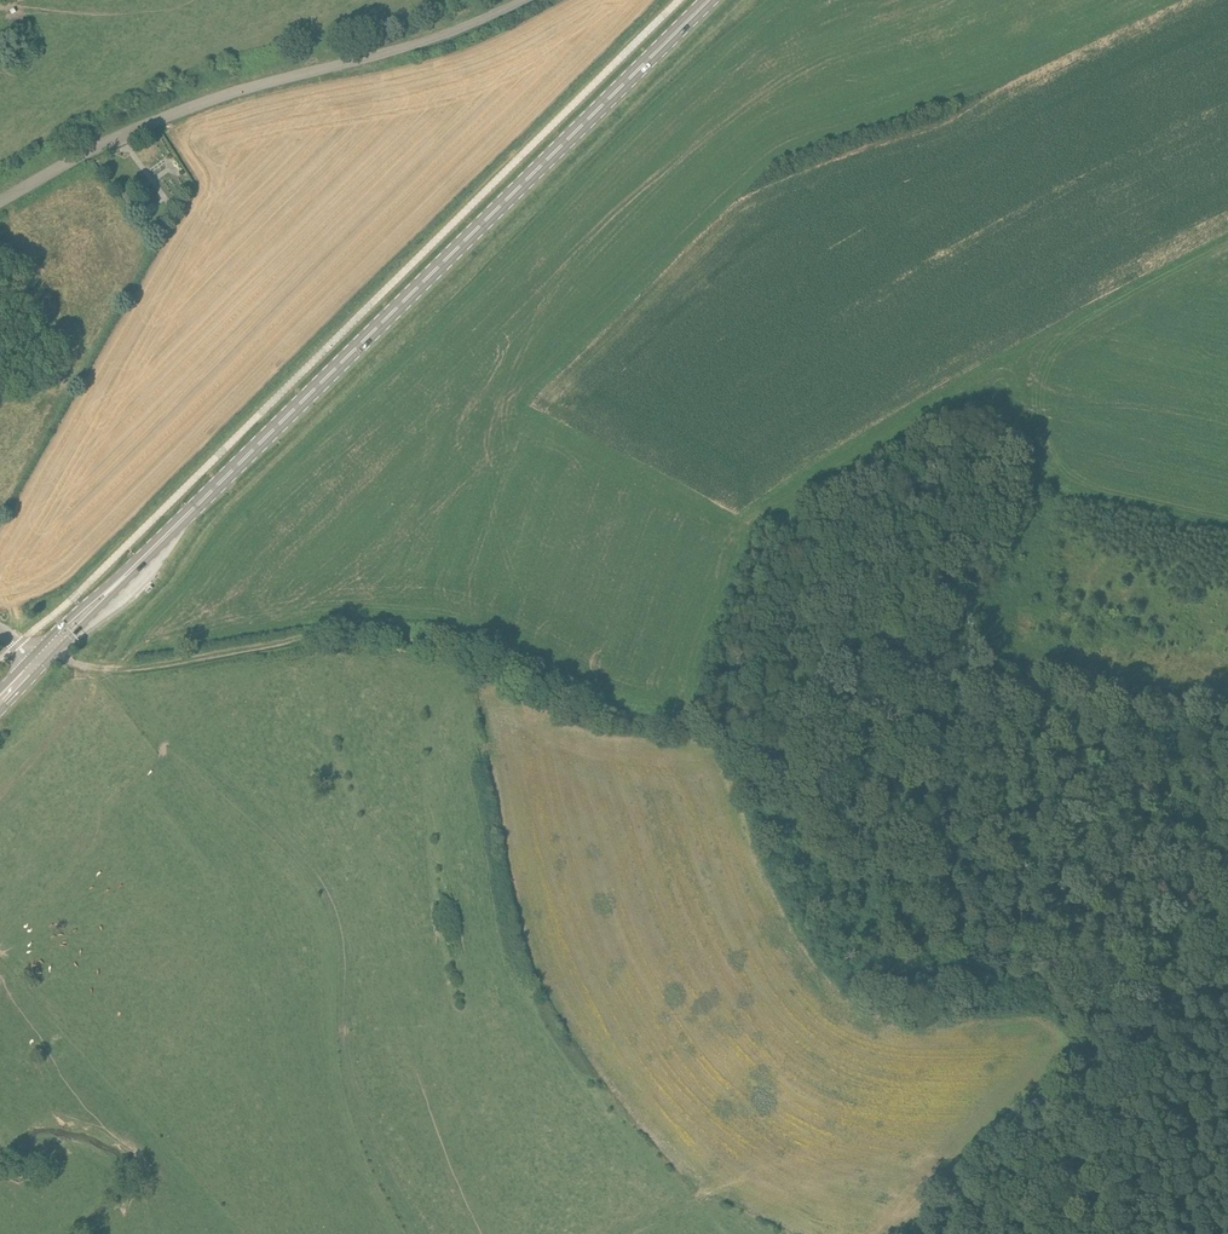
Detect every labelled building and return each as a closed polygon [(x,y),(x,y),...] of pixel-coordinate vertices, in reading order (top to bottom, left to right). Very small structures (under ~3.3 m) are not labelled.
[(132,202),(131,200),(128,196),(127,194),(122,198),(128,205),(132,202)]
